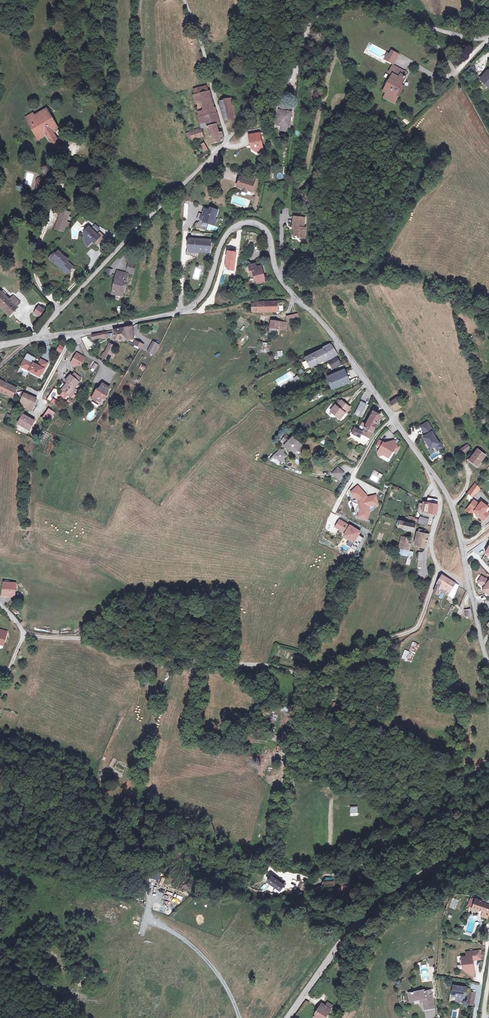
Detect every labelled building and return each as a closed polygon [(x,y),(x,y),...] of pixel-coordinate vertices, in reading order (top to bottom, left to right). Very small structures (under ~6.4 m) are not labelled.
[(390,54),(387,60),(393,63),(396,57),(390,54)] [(386,92),(383,96),(393,102),(401,89),(399,88),(405,79),(404,78),(407,72),(392,65),(388,72),(390,73),(392,74),(390,79),(383,90),(386,92)] [(487,67),(484,71),(485,72),(481,78),(488,85),(488,69),(487,67)] [(198,89),(199,94),(211,92),(210,86),(198,89)] [(210,127),(212,134),(222,134),(220,126),(217,114),(212,91),(211,92),(199,94),(197,95),(205,128),(210,127)] [(224,99),(227,118),(235,117),(232,99),(232,98),(224,99)] [(237,98),(232,99),(235,117),(235,118),(241,117),(237,98)] [(54,131),(59,128),(48,109),(27,121),(35,132),(42,128),(45,133),(55,148),(61,144),(54,131)] [(291,127),(293,112),(286,111),(282,110),(279,125),(283,126),(288,127),(291,127)] [(35,132),(38,138),(45,133),(42,128),(35,132)] [(194,138),(205,134),(204,130),(203,130),(202,128),(197,130),(192,132),(194,138)] [(222,134),(212,134),(215,143),(226,141),(225,133),(222,134)] [(266,153),(262,135),(251,137),(253,145),(254,145),(255,151),(259,154),(266,153)] [(40,192),(44,179),(38,177),(34,190),(40,192)] [(241,178),(238,188),(244,190),(244,189),(249,191),(248,193),(252,194),(256,183),(247,180),(241,178)] [(213,211),(208,209),(206,215),(208,216),(205,222),(217,226),(219,221),(217,220),(220,211),(214,209),(213,211)] [(69,216),(61,214),(55,229),(64,231),(69,216)] [(304,227),(305,218),(294,217),(293,226),(295,227),(294,237),(304,238),(305,228),(304,227)] [(93,241),(96,238),(98,240),(101,243),(107,237),(101,231),(99,234),(92,228),(89,231),(88,232),(87,233),(87,234),(86,235),(86,236),(86,237),(86,238),(86,239),(86,240),(86,241),(87,241),(87,242),(87,243),(88,244),(89,245),(93,241)] [(193,232),(192,239),(206,240),(206,234),(193,232)] [(206,240),(192,239),(190,243),(190,246),(191,250),(199,251),(210,252),(211,241),(206,240)] [(191,250),(190,246),(189,253),(199,256),(199,251),(191,250)] [(67,262),(70,260),(59,251),(54,257),(53,255),(50,258),(55,263),(57,261),(64,266),(62,268),(68,273),(74,266),(69,263),(69,264),(67,262)] [(132,270),(135,271),(137,263),(130,262),(128,270),(132,270)] [(251,271),(254,270),(255,275),(256,279),(265,277),(262,265),(257,266),(256,262),(249,264),(251,271)] [(129,272),(118,270),(113,288),(120,290),(119,293),(124,294),(129,272)] [(21,302),(15,295),(8,302),(5,299),(0,303),(0,304),(10,314),(21,302)] [(266,302),(259,303),(254,304),(253,304),(254,313),(278,312),(277,302),(275,302),(266,302)] [(38,305),(33,313),(39,317),(45,309),(38,305)] [(280,326),(281,320),(274,320),(274,321),(271,321),(271,327),(277,327),(277,330),(280,330),(280,326)] [(134,337),(133,325),(126,326),(127,338),(134,337)] [(116,339),(127,338),(126,326),(114,329),(116,339)] [(154,339),(148,349),(154,352),(160,342),(154,339)] [(259,351),(266,353),(268,343),(261,342),(259,351)] [(114,350),(117,346),(112,343),(105,356),(109,359),(111,356),(114,350)] [(323,348),(306,356),(311,366),(318,362),(316,359),(321,356),(323,360),(328,357),(337,352),(332,345),(324,350),(323,348)] [(78,352),(74,359),(82,364),(86,356),(78,352)] [(337,357),(329,362),(332,366),(340,362),(337,357)] [(39,364),(28,358),(24,366),(41,375),(45,367),(46,368),(49,362),(42,358),(39,364)] [(328,379),(334,389),(350,380),(344,370),(328,379)] [(74,374),(81,381),(83,379),(81,378),(83,376),(77,371),(74,374)] [(74,374),(73,373),(67,379),(70,382),(64,388),(72,396),(78,390),(75,387),(81,381),(74,374)] [(13,397),(17,388),(0,379),(0,390),(13,397)] [(96,394),(98,399),(99,398),(103,400),(105,395),(108,397),(110,392),(109,391),(112,386),(105,382),(101,389),(99,388),(96,394)] [(32,397),(24,393),(22,396),(24,397),(23,400),(29,403),(32,397)] [(399,396),(393,400),(397,406),(403,402),(399,396)] [(38,399),(32,397),(29,403),(23,400),(21,403),(33,409),(38,399)] [(339,404),(335,410),(345,418),(354,405),(346,399),(341,405),(339,404)] [(359,413),(367,417),(372,405),(365,401),(359,413)] [(54,410),(49,407),(45,415),(50,418),(54,410)] [(377,414),(372,422),(370,425),(367,423),(365,425),(368,428),(376,433),(380,424),(383,416),(377,413),(377,414)] [(26,415),(21,425),(31,430),(36,420),(26,415)] [(435,435),(428,422),(421,426),(424,432),(428,430),(430,433),(424,437),(431,449),(435,446),(437,450),(443,447),(440,443),(439,443),(434,436),(435,435)] [(376,433),(368,428),(366,433),(358,429),(355,434),(363,439),(365,436),(372,439),(376,433)] [(283,444),(289,437),(286,434),(280,441),(283,444)] [(295,436),(287,444),(291,449),(299,450),(304,445),(300,440),(297,441),(298,438),(295,436)] [(392,445),(383,441),(381,446),(385,448),(383,453),(384,456),(388,455),(392,453),(395,454),(396,455),(398,450),(401,451),(403,446),(400,445),(393,441),(392,445)] [(468,444),(461,448),(464,452),(471,448),(468,444)] [(282,448),(276,455),(279,461),(281,461),(282,460),(282,462),(285,464),(287,460),(286,458),(289,455),(286,453),(285,450),(282,448)] [(469,460),(478,466),(480,462),(486,455),(477,449),(469,460)] [(469,460),(468,459),(466,461),(477,468),(481,463),(480,462),(478,466),(469,460)] [(339,467),(331,474),(337,481),(345,474),(339,467)] [(475,481),(470,487),(474,490),(479,486),(475,481)] [(358,487),(352,493),(358,500),(361,511),(359,517),(367,520),(370,511),(369,506),(378,504),(376,496),(367,498),(367,496),(358,487)] [(428,502),(424,501),(423,511),(430,511),(430,510),(437,511),(438,508),(438,507),(438,503),(436,503),(436,498),(428,497),(428,499),(428,502)] [(475,500),(470,507),(476,511),(476,512),(477,511),(483,515),(482,517),(486,520),(488,516),(488,506),(483,502),(482,505),(480,503),(475,500)] [(433,520),(422,515),(420,517),(417,516),(415,519),(419,521),(420,520),(431,525),(433,520)] [(414,528),(415,522),(399,519),(398,527),(400,527),(401,525),(414,528)] [(345,534),(344,537),(354,543),(352,547),(357,550),(364,539),(356,534),(357,533),(352,530),(353,529),(340,522),(337,527),(336,527),(335,528),(345,534)] [(427,544),(430,533),(426,531),(427,529),(422,527),(420,535),(418,540),(418,541),(427,544)] [(438,581),(435,589),(439,591),(442,588),(445,590),(446,587),(451,590),(456,581),(444,574),(442,574),(438,581)] [(484,589),(487,592),(486,593),(488,595),(488,582),(482,577),(478,583),(485,588),(484,589)] [(455,595),(460,583),(456,581),(451,590),(446,587),(445,590),(455,595)] [(18,585),(6,583),(5,596),(13,597),(13,599),(17,599),(18,585)] [(412,642),(409,651),(404,650),(401,658),(412,662),(419,644),(412,642)] [(267,878),(266,880),(275,886),(282,892),(284,889),(282,887),(284,885),(271,876),(269,879),(267,878)] [(266,880),(264,883),(272,890),(275,886),(266,880)] [(455,910),(459,901),(452,898),(448,907),(455,910)] [(477,899),(474,906),(479,908),(480,907),(485,909),(488,910),(488,903),(477,899)] [(478,950),(467,952),(468,956),(463,956),(463,957),(461,960),(462,963),(464,965),(465,968),(469,971),(475,970),(474,959),(479,958),(478,950)] [(467,987),(455,985),(453,995),(458,996),(457,1000),(464,1002),(467,987)] [(426,989),(414,991),(415,999),(424,998),(427,1008),(437,1006),(433,989),(427,990),(426,989)] [(315,1017),(324,1017),(332,1008),(331,1007),(326,1004),(322,1001),(319,1006),(320,1007),(314,1015),(315,1017)]
